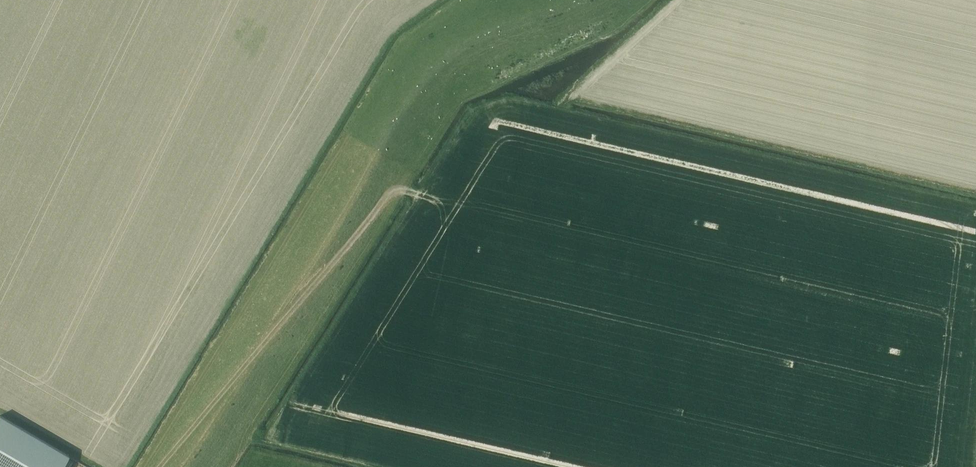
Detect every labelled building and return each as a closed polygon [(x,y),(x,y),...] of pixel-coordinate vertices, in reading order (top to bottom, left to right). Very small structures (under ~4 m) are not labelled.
[(69,455),(0,415),(0,466),(62,466),(69,455)]
